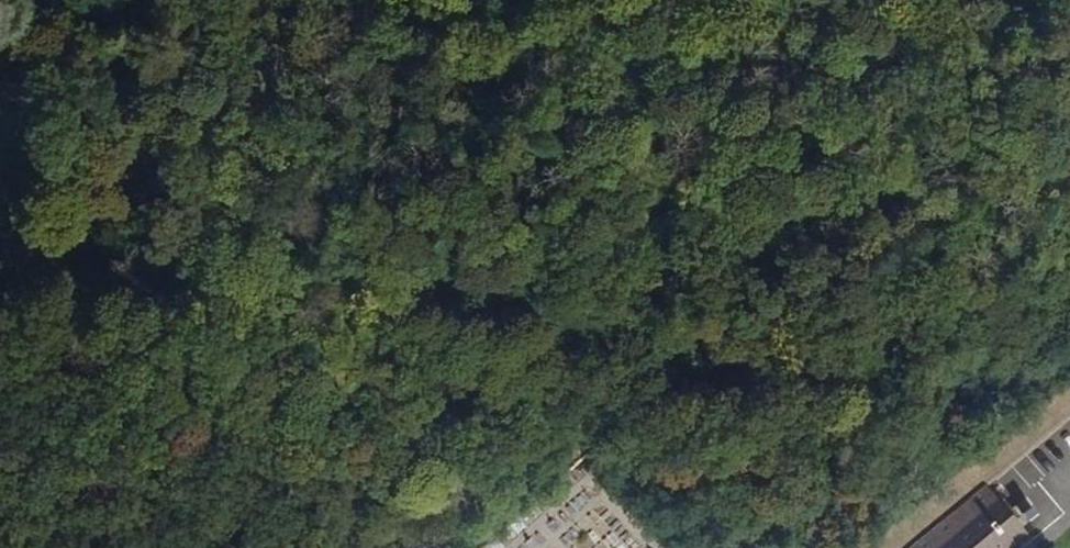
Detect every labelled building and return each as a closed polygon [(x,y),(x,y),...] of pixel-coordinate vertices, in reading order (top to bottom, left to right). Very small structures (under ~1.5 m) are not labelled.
[(15,63),(20,63),(20,51),(8,52),(8,57),(0,57),(0,71),(15,71),(15,63)] [(1023,535),(982,488),(913,547),(1009,547),(1023,535)] [(1037,504),(1023,512),(1033,529),(1047,520),(1037,504)]
